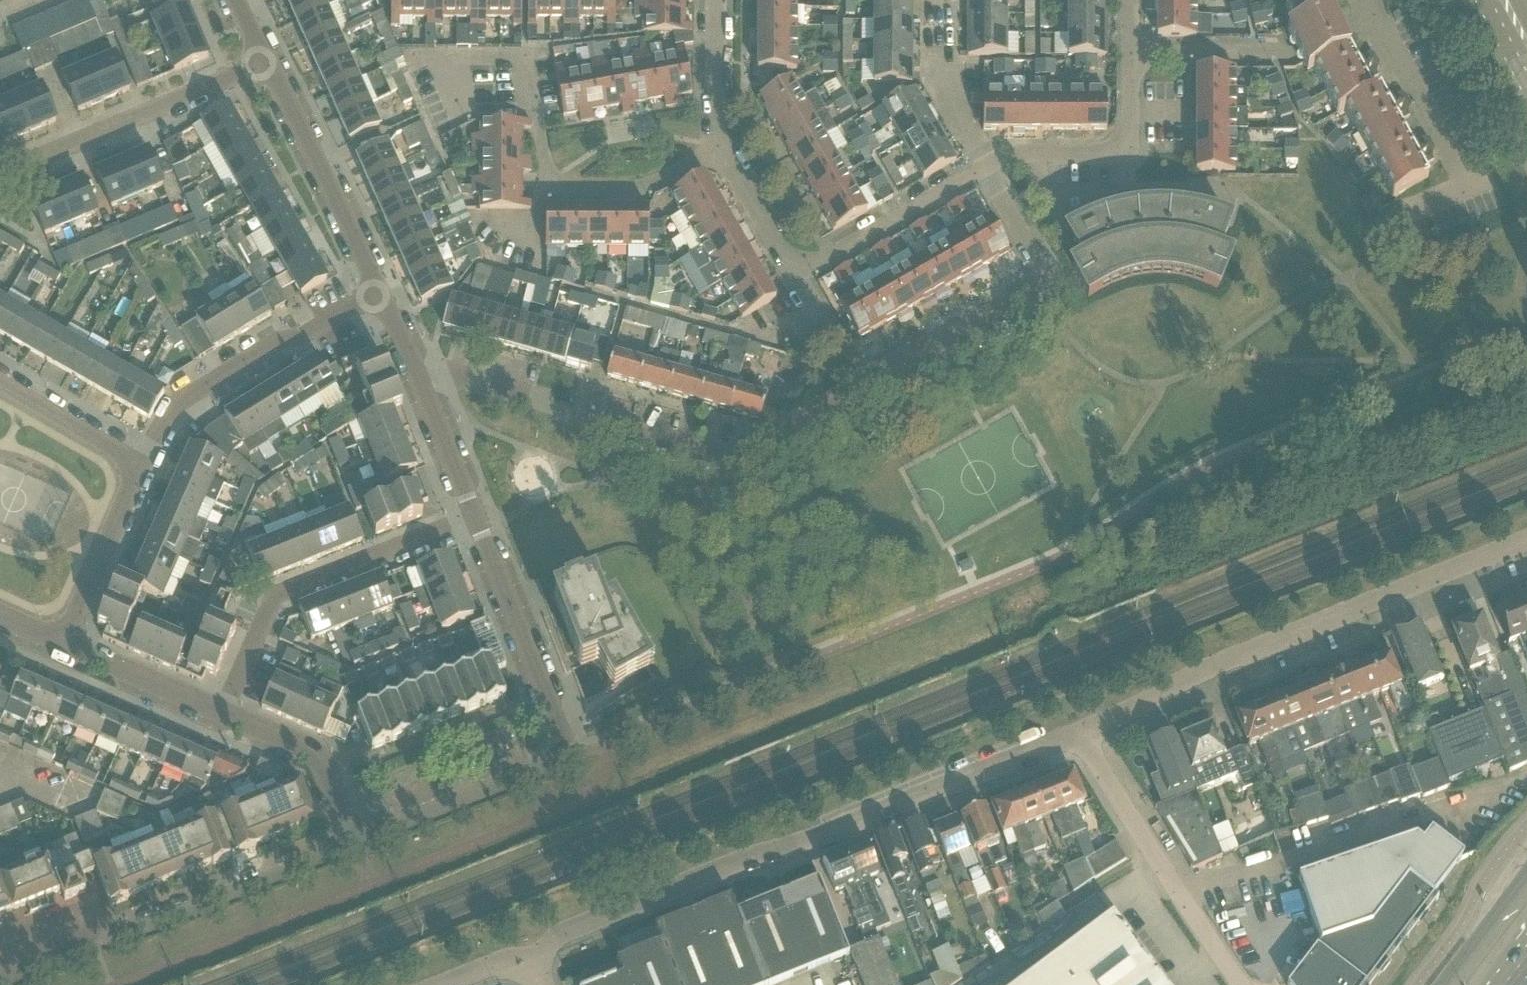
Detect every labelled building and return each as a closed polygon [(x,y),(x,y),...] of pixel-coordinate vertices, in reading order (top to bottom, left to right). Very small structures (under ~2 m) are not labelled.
[(91,8),(88,0),(80,0),(74,2),(85,29),(93,25),(96,24),(91,8)] [(91,8),(103,4),(101,0),(88,0),(91,8)] [(156,9),(178,0),(152,0),(156,9)] [(296,20),(325,7),(322,0),(287,0),(296,20)] [(361,8),(373,3),(371,0),(358,0),(361,8)] [(412,0),(391,0),(391,26),(399,26),(399,18),(412,18),(412,0)] [(434,0),(412,0),(412,18),(427,18),(427,26),(434,26),(434,0)] [(456,0),(434,0),(434,26),(442,26),(442,18),(456,18),(456,0)] [(478,0),(456,0),(456,18),(470,18),(470,26),(469,26),(469,47),(478,47),(478,0)] [(500,0),(478,0),(478,26),(485,26),(485,18),(500,18),(500,0)] [(500,18),(513,18),(513,26),(522,26),(521,0),(500,0),(500,18)] [(549,0),(527,0),(527,26),(528,26),(536,26),(536,18),(549,18),(549,0)] [(571,0),(549,0),(549,18),(563,18),(563,26),(571,26),(571,0)] [(593,0),(571,0),(571,26),(579,26),(579,18),(593,18),(593,0)] [(593,18),(606,18),(606,26),(615,26),(615,11),(615,1),(615,0),(593,0),(593,18)] [(643,3),(635,3),(635,4),(634,4),(634,12),(635,12),(684,12),(684,0),(643,0),(643,3)] [(796,0),(757,0),(757,9),(796,9),(796,0)] [(1006,0),(968,0),(968,15),(1006,15),(1006,0)] [(1034,15),(1034,0),(1025,0),(1025,15),(1034,15)] [(1040,0),(1040,15),(1049,15),(1049,0),(1040,0)] [(1106,0),(1068,0),(1068,15),(1106,15),(1106,0)] [(1196,0),(1157,0),(1157,17),(1196,17),(1196,0)] [(1289,19),(1293,29),(1330,13),(1324,0),(1280,0),(1289,19)] [(854,16),(854,1),(845,1),(845,16),(854,16)] [(911,22),(911,1),(873,1),(873,22),(911,22)] [(85,29),(74,2),(62,8),(72,34),(79,31),(85,29)] [(1245,13),(1242,3),(1229,7),(1232,17),(1245,13)] [(108,19),(103,4),(91,8),(96,24),(108,19)] [(1266,14),(1263,4),(1249,7),(1252,18),(1266,14)] [(152,20),(159,36),(168,57),(174,72),(208,57),(186,6),(152,20)] [(336,31),(325,7),(296,20),(306,44),(336,31)] [(72,34),(62,8),(49,13),(60,39),(64,37),(72,34)] [(796,29),(796,9),(757,9),(757,29),(796,29)] [(381,12),(372,16),(382,39),(391,35),(381,12)] [(684,26),(684,12),(635,12),(635,19),(643,19),(643,33),(693,33),(693,26),(684,26)] [(60,39),(49,13),(37,18),(47,44),(60,39)] [(1248,23),(1245,13),(1232,17),(1234,26),(1248,23)] [(1314,70),(1350,53),(1348,50),(1344,41),(1340,33),(1335,24),(1330,14),(1330,13),(1293,29),(1286,33),(1292,45),(1297,54),(1301,62),(1302,64),(1307,74),(1314,70)] [(1268,25),(1266,14),(1252,18),(1254,28),(1268,25)] [(1006,35),(1006,15),(968,15),(968,35),(1006,35)] [(1034,30),(1034,15),(1025,15),(1025,30),(1034,30)] [(1049,30),(1049,15),(1040,15),(1040,30),(1049,30)] [(1106,35),(1106,15),(1068,15),(1068,35),(1106,35)] [(1196,37),(1196,17),(1157,17),(1157,37),(1196,37)] [(47,44),(37,18),(24,24),(34,49),(38,48),(47,44)] [(114,34),(111,26),(108,19),(96,24),(93,25),(99,40),(114,34)] [(131,30),(127,19),(111,26),(114,34),(114,33),(116,36),(131,30)] [(836,29),(836,19),(822,19),(822,29),(836,29)] [(911,42),(911,22),(873,22),(873,42),(911,42)] [(34,49),(24,24),(11,29),(16,41),(22,54),(34,49)] [(93,25),(85,29),(79,31),(85,46),(99,40),(93,25)] [(842,27),(842,42),(851,42),(851,27),(842,27)] [(796,50),(796,29),(757,29),(757,50),(796,50)] [(836,39),(836,29),(822,29),(822,39),(836,39)] [(136,42),(131,30),(116,36),(121,49),(136,42)] [(79,31),(72,34),(64,37),(70,52),(85,46),(79,31)] [(346,56),(336,31),(306,44),(317,69),(346,56)] [(387,54),(375,59),(380,69),(383,68),(401,60),(396,48),(391,35),(382,39),(387,54)] [(1006,56),(1006,35),(968,35),(968,56),(1006,56)] [(1034,56),(1034,42),(1034,35),(1025,35),(1025,56),(1034,56)] [(1106,56),(1106,35),(1068,35),(1068,56),(1074,56),(1084,56),(1094,56),(1106,56)] [(56,58),(70,52),(64,37),(60,39),(47,44),(38,48),(46,68),(58,63),(56,58)] [(1040,56),(1049,56),(1049,41),(1040,42),(1040,56)] [(142,55),(136,42),(121,49),(126,62),(142,55)] [(851,56),(851,42),(842,42),(842,56),(851,56)] [(911,62),(911,42),(873,42),(873,62),(911,62)] [(692,93),(683,45),(675,46),(676,54),(663,56),(672,106),(678,105),(676,96),(692,93)] [(34,49),(22,54),(14,57),(20,73),(33,67),(35,72),(46,68),(38,48),(34,49)] [(796,71),(796,50),(757,50),(757,70),(796,71)] [(672,106),(663,56),(649,59),(648,51),(641,52),(650,101),(664,98),(665,107),(672,106)] [(650,101),(641,52),(635,53),(636,61),(620,64),(629,114),(635,113),(634,104),(650,101)] [(1376,74),(1379,65),(1376,59),(1372,61),(1366,56),(1361,58),(1360,63),(1356,65),(1350,53),(1314,70),(1318,78),(1337,114),(1344,111),(1373,96),(1372,95),(1365,81),(1368,79),(1373,80),(1378,77),(1376,74)] [(823,54),(823,63),(836,64),(836,54),(823,54)] [(147,68),(142,55),(126,62),(131,74),(147,68)] [(357,80),(346,56),(317,69),(328,93),(357,80)] [(1084,70),(1084,56),(1074,56),(1074,70),(1084,70)] [(1094,70),(1094,56),(1084,56),(1084,70),(1094,70)] [(20,73),(14,57),(1,63),(7,78),(20,73)] [(115,57),(100,63),(79,72),(64,79),(78,112),(129,90),(115,57)] [(629,114),(620,64),(607,66),(605,59),(597,60),(606,109),(621,106),(623,115),(629,114)] [(383,68),(380,69),(391,94),(397,92),(407,88),(402,75),(406,73),(401,60),(383,68)] [(606,109),(597,60),(590,61),(591,69),(577,71),(586,121),(593,120),(591,111),(606,109)] [(911,84),(911,62),(873,62),(873,84),(911,84)] [(1004,77),(1004,62),(994,62),(994,77),(1004,77)] [(1014,62),(1004,62),(1004,77),(1014,77),(1014,62)] [(1044,76),(1044,63),(1034,62),(1034,76),(1044,76)] [(836,73),(836,64),(823,63),(822,73),(836,73)] [(1054,63),(1044,63),(1044,76),(1054,76),(1054,63)] [(586,121),(577,71),(564,74),(563,66),(554,67),(563,116),(579,113),(580,122),(586,121)] [(152,81),(147,68),(131,74),(137,87),(152,81)] [(1196,69),(1196,90),(1235,90),(1235,69),(1196,69)] [(1279,76),(1278,76),(1266,81),(1269,90),(1282,86),(1279,76)] [(368,104),(357,80),(328,93),(339,117),(368,104)] [(768,118),(801,99),(790,80),(757,99),(768,118)] [(1024,131),(1024,92),(1024,80),(1003,80),(1003,92),(1003,131),(1024,131)] [(1285,95),(1282,86),(1269,90),(1272,100),(1285,95)] [(26,95),(5,103),(0,105),(0,132),(5,143),(55,121),(41,88),(26,95)] [(407,88),(397,92),(403,104),(412,100),(407,88)] [(881,108),(892,126),(925,107),(914,89),(881,108)] [(829,97),(834,106),(846,99),(841,90),(829,97)] [(1247,90),(1235,90),(1196,90),(1196,111),(1235,111),(1247,111),(1247,90)] [(1407,114),(1410,105),(1407,99),(1403,101),(1400,100),(1397,96),(1392,99),(1391,103),(1387,105),(1379,91),(1372,95),(1373,96),(1344,111),(1368,155),(1403,136),(1396,121),(1399,120),(1404,121),(1409,118),(1407,114)] [(814,92),(801,99),(768,118),(779,137),(812,118),(825,111),(814,92)] [(1003,131),(1003,92),(982,92),(982,93),(982,105),(982,131),(985,131),(1003,131)] [(1044,131),(1044,92),(1024,92),(1024,131),(1044,131)] [(1065,131),(1065,92),(1044,92),(1044,131),(1065,131)] [(1085,131),(1085,92),(1065,92),(1065,131),(1085,131)] [(1106,92),(1085,92),(1085,131),(1106,131),(1106,92)] [(1292,97),(1296,106),(1309,102),(1306,92),(1292,97)] [(982,105),(982,93),(971,93),(971,105),(982,105)] [(861,112),(874,105),(869,97),(856,104),(861,112)] [(851,107),(846,99),(834,106),(839,114),(851,107)] [(1312,111),(1309,102),(1296,106),(1299,116),(1312,111)] [(379,128),(368,104),(339,117),(349,141),(379,128)] [(1293,114),(1289,105),(1276,110),(1280,119),(1293,114)] [(240,129),(227,107),(202,121),(215,143),(240,129)] [(935,125),(925,107),(892,126),(902,144),(935,125)] [(1235,131),(1235,111),(1196,111),(1196,131),(1235,131)] [(790,156),(823,137),(812,118),(779,137),(790,156)] [(472,138),(472,144),(521,144),(521,129),(530,129),(530,122),(480,122),(480,138),(472,138)] [(409,148),(410,148),(419,144),(425,157),(434,153),(422,123),(402,132),(409,148)] [(858,129),(858,130),(863,139),(865,141),(873,137),(865,124),(858,129)] [(945,142),(935,125),(902,144),(912,161),(945,142)] [(252,150),(240,129),(215,143),(227,165),(252,150)] [(863,139),(858,130),(846,137),(851,146),(863,139)] [(1235,152),(1235,131),(1196,131),(1195,152),(1235,152)] [(1332,149),(1342,139),(1335,133),(1325,142),(1332,149)] [(177,136),(162,144),(172,168),(184,162),(190,159),(177,136)] [(1431,159),(1434,150),(1431,144),(1427,146),(1424,145),(1421,140),(1416,143),(1415,148),(1411,150),(1403,136),(1368,155),(1383,182),(1392,199),(1428,180),(1420,166),(1423,164),(1428,165),(1433,162),(1431,159)] [(801,175),(834,156),(823,137),(790,156),(801,175)] [(880,149),(873,137),(865,141),(868,147),(872,154),(880,149)] [(868,147),(865,141),(863,139),(851,146),(856,154),(868,147)] [(1342,139),(1332,149),(1338,156),(1348,146),(1342,139)] [(956,161),(945,142),(912,161),(923,180),(956,161)] [(1298,152),(1298,142),(1284,142),(1284,152),(1298,152)] [(521,159),(521,144),(472,144),(472,151),(480,151),(480,166),(530,166),(530,159),(521,159)] [(397,169),(387,145),(357,158),(368,182),(397,169)] [(265,172),(252,150),(227,165),(228,167),(239,186),(265,172)] [(112,208),(126,202),(147,193),(163,186),(149,152),(97,174),(112,208)] [(1235,172),(1235,152),(1195,152),(1196,172),(1235,172)] [(1284,161),(1297,161),(1298,152),(1284,152),(1284,161)] [(440,167),(434,153),(425,157),(431,170),(440,167)] [(812,194),(845,175),(834,156),(801,175),(812,194)] [(896,171),(893,166),(888,158),(881,163),(888,175),(896,171)] [(191,179),(184,162),(172,168),(179,183),(191,179)] [(530,172),(530,166),(480,166),(480,167),(480,178),(480,182),(472,182),(472,187),(521,187),(521,172),(530,172)] [(1348,173),(1347,174),(1356,184),(1364,177),(1354,167),(1348,173)] [(408,193),(397,169),(368,182),(378,206),(408,193)] [(866,176),(872,186),(883,180),(878,169),(866,176)] [(903,183),(896,171),(888,175),(895,188),(903,183)] [(277,194),(265,172),(239,186),(246,198),(235,205),(240,214),(252,208),(277,194)] [(680,212),(714,193),(704,175),(682,187),(670,194),(680,212)] [(822,212),(856,193),(845,175),(812,194),(822,212)] [(460,199),(458,194),(456,188),(456,187),(451,176),(415,190),(418,197),(439,189),(443,198),(425,205),(428,212),(446,205),(460,199)] [(44,236),(60,229),(96,214),(82,180),(30,202),(44,236)] [(893,197),(883,180),(872,186),(881,203),(893,197)] [(521,202),(521,187),(472,187),(472,194),(480,194),(480,210),(489,210),(530,209),(530,202),(521,202)] [(201,191),(196,193),(185,198),(191,211),(202,207),(209,204),(201,191)] [(418,217),(408,193),(378,206),(389,230),(418,217)] [(690,230),(724,210),(714,193),(680,212),(690,230)] [(866,212),(856,193),(822,212),(833,231),(866,212)] [(1068,232),(1085,261),(1084,262),(1073,268),(1088,295),(1102,288),(1110,284),(1120,280),(1130,276),(1141,274),(1151,273),(1162,273),(1173,274),(1183,275),(1194,278),(1203,281),(1217,287),(1228,259),(1215,254),(1234,207),(1222,203),(1210,199),(1197,196),(1184,194),(1172,193),(1159,193),(1146,193),(1133,195),(1121,197),(1108,200),(1096,203),(1084,208),(1072,213),(1061,219),(1068,231),(1069,232),(1068,232)] [(289,215),(277,194),(252,208),(264,230),(289,215)] [(1360,202),(1365,209),(1376,202),(1371,194),(1367,197),(1360,202)] [(963,198),(955,203),(962,215),(970,210),(963,198)] [(471,224),(465,211),(460,199),(446,205),(451,219),(439,225),(443,236),(466,226),(471,224)] [(1370,217),(1382,210),(1376,202),(1365,209),(1370,217)] [(962,215),(955,203),(947,207),(953,219),(962,215)] [(171,206),(156,213),(163,228),(178,222),(171,206)] [(202,207),(191,211),(198,227),(208,222),(202,207)] [(566,248),(566,209),(545,209),(545,248),(566,248)] [(586,248),(586,209),(566,209),(566,248),(586,248)] [(607,248),(607,209),(586,209),(586,248),(607,248)] [(628,248),(628,209),(607,209),(607,248),(628,248)] [(648,232),(648,222),(648,209),(647,209),(628,209),(628,248),(648,248),(648,242),(648,232)] [(734,228),(724,210),(690,230),(701,248),(734,228)] [(163,228),(156,213),(142,219),(148,234),(163,228)] [(302,237),(289,215),(264,230),(265,231),(270,240),(276,252),(302,237)] [(429,241),(418,217),(389,230),(400,255),(429,241)] [(148,234),(142,219),(127,225),(134,241),(148,234)] [(925,220),(917,224),(924,236),(932,231),(925,220)] [(990,220),(971,230),(990,264),(1009,253),(990,220)] [(198,227),(196,228),(201,239),(212,235),(214,239),(221,235),(218,228),(212,231),(208,222),(198,227)] [(662,232),(662,222),(648,222),(648,232),(662,232)] [(924,236),(917,224),(909,229),(916,241),(924,236)] [(134,241),(127,225),(119,229),(112,232),(118,247),(134,241)] [(474,247),(466,226),(443,236),(452,256),(464,251),(474,247)] [(226,234),(234,247),(244,241),(236,227),(226,234)] [(711,265),(745,246),(734,228),(701,248),(688,255),(699,273),(711,265)] [(183,229),(171,234),(175,244),(187,239),(183,229)] [(990,264),(971,230),(952,241),(971,274),(990,264)] [(118,247),(112,232),(97,238),(103,253),(118,247)] [(662,242),(662,232),(648,232),(648,242),(662,242)] [(171,234),(159,239),(163,249),(175,244),(171,234)] [(13,241),(2,235),(0,238),(0,243),(9,249),(13,241)] [(314,259),(302,237),(276,252),(289,273),(314,259)] [(103,253),(97,238),(82,244),(89,260),(103,253)] [(24,247),(13,241),(9,249),(20,255),(24,247)] [(253,254),(244,241),(234,247),(243,260),(253,254)] [(439,264),(431,246),(429,241),(400,255),(410,279),(440,266),(439,264)] [(888,241),(880,246),(887,258),(895,253),(888,241)] [(971,274),(952,241),(933,252),(953,285),(971,274)] [(245,275),(224,242),(217,246),(233,262),(238,274),(244,276),(245,275)] [(89,260),(82,244),(67,250),(74,266),(89,260)] [(755,264),(745,246),(711,265),(699,273),(709,290),(721,283),(755,264)] [(887,258),(880,246),(872,251),(879,262),(887,258)] [(480,260),(474,247),(464,251),(470,264),(480,260)] [(74,266),(67,250),(53,257),(59,272),(74,266)] [(933,251),(932,252),(933,253),(915,263),(934,296),(953,285),(933,251)] [(113,266),(110,257),(97,262),(101,271),(113,266)] [(326,280),(314,259),(289,273),(301,295),(326,280)] [(668,260),(654,260),(654,270),(669,270),(668,260)] [(101,271),(97,262),(87,267),(90,276),(101,271)] [(851,263),(843,267),(849,279),(857,275),(851,263)] [(934,296),(915,263),(896,274),(915,307),(934,296)] [(44,278),(49,270),(38,264),(33,272),(44,278)] [(765,282),(755,264),(721,283),(731,301),(765,282)] [(450,290),(440,266),(410,279),(421,303),(450,290)] [(483,292),(489,270),(477,267),(470,292),(482,295),(483,292)] [(858,295),(859,295),(849,279),(843,267),(834,272),(841,284),(843,283),(845,288),(833,295),(858,339),(877,329),(858,295)] [(562,284),(566,270),(557,268),(553,282),(562,284)] [(258,285),(261,289),(271,283),(269,279),(262,269),(252,275),(258,285)] [(60,276),(49,270),(44,278),(55,284),(60,276)] [(508,298),(512,283),(514,277),(513,277),(511,277),(489,270),(483,292),(487,293),(508,298)] [(576,273),(566,270),(562,284),(572,287),(576,273)] [(655,285),(651,300),(670,290),(673,288),(669,280),(669,270),(654,270),(655,285)] [(514,277),(512,283),(527,287),(517,320),(525,322),(530,304),(537,279),(515,272),(514,277)] [(603,290),(607,276),(597,273),(593,287),(603,290)] [(915,307),(896,274),(877,285),(896,318),(915,307)] [(617,280),(607,276),(603,290),(612,293),(617,280)] [(134,282),(140,293),(149,289),(142,278),(134,282)] [(537,279),(530,304),(544,308),(551,283),(546,281),(545,281),(537,279)] [(287,302),(283,294),(282,292),(275,280),(271,283),(261,289),(274,310),(286,303),(287,302)] [(776,299),(765,282),(731,301),(742,319),(776,299)] [(896,318),(877,285),(859,295),(858,295),(877,329),(896,318)] [(252,286),(233,297),(250,326),(251,325),(256,322),(257,324),(271,316),(252,286)] [(637,291),(634,299),(644,302),(649,289),(638,286),(637,291)] [(651,300),(650,303),(678,311),(682,298),(673,295),(674,290),(673,288),(670,290),(651,300)] [(155,299),(149,289),(140,293),(146,304),(155,299)] [(581,307),(584,297),(570,293),(567,303),(581,307)] [(468,335),(476,308),(463,304),(464,298),(455,296),(454,302),(452,301),(444,328),(468,335)] [(250,326),(233,297),(214,309),(232,337),(237,334),(239,336),(252,327),(251,325),(250,326)] [(598,301),(584,297),(581,307),(595,311),(598,301)] [(682,298),(678,311),(688,314),(692,301),(682,298)] [(0,308),(0,334),(9,339),(24,313),(4,302),(0,308)] [(492,342),(500,315),(476,308),(468,335),(492,342)] [(704,308),(701,318),(714,322),(717,312),(704,308)] [(232,337),(214,309),(180,330),(199,359),(214,350),(214,351),(215,350),(214,348),(219,345),(220,347),(234,339),(232,337)] [(653,331),(657,318),(626,309),(622,321),(653,331)] [(29,351),(44,325),(24,313),(9,339),(29,351)] [(541,356),(549,329),(553,316),(541,313),(538,326),(525,322),(517,349),(541,356)] [(517,349),(525,322),(500,315),(492,342),(517,349)] [(670,322),(657,318),(653,331),(666,334),(670,322)] [(168,323),(161,327),(168,338),(175,334),(168,323)] [(49,362),(64,336),(44,325),(29,351),(49,362)] [(597,343),(587,340),(590,330),(575,326),(572,336),(565,363),(590,370),(592,363),(603,366),(609,343),(610,340),(598,336),(597,343)] [(565,363),(572,336),(549,329),(541,356),(565,363)] [(714,348),(718,335),(705,331),(701,344),(714,348)] [(175,334),(168,338),(174,349),(182,344),(175,334)] [(718,335),(714,348),(726,351),(729,364),(741,367),(744,357),(748,344),(718,335)] [(69,374),(84,348),(64,336),(49,362),(69,374)] [(761,347),(748,344),(744,357),(758,360),(761,347)] [(89,385),(104,359),(84,348),(69,374),(89,385)] [(368,352),(359,356),(363,366),(372,362),(368,352)] [(614,354),(607,377),(637,386),(644,362),(614,354)] [(332,381),(326,371),(316,356),(303,365),(304,367),(299,370),(317,398),(336,386),(332,381)] [(363,366),(359,356),(350,360),(354,370),(356,369),(363,366)] [(363,366),(356,369),(374,415),(390,409),(391,410),(401,405),(402,405),(394,384),(392,378),(391,378),(383,358),(372,362),(363,366)] [(109,396),(124,370),(104,359),(89,385),(109,396)] [(354,370),(350,360),(341,363),(345,374),(354,370)] [(644,362),(637,386),(668,394),(675,371),(644,362)] [(729,412),(742,367),(741,367),(729,364),(724,364),(719,384),(705,380),(699,403),(729,412)] [(342,375),(336,365),(326,371),(332,381),(342,375)] [(299,370),(298,368),(285,376),(286,378),(281,381),(280,381),(298,409),(317,398),(299,370)] [(129,408),(144,382),(124,370),(109,396),(129,408)] [(675,371),(668,394),(699,403),(705,380),(675,371)] [(813,384),(806,375),(790,387),(796,396),(813,384)] [(280,381),(281,381),(280,379),(266,387),(267,389),(262,393),(280,421),(298,409),(280,381)] [(164,393),(144,382),(129,408),(149,419),(164,393)] [(736,389),(729,412),(760,421),(767,398),(736,389)] [(262,393),(261,391),(248,399),(249,401),(244,404),(243,404),(261,433),(280,421),(262,393)] [(243,404),(244,404),(243,402),(229,410),(231,412),(226,416),(225,413),(223,414),(225,417),(207,430),(227,447),(232,451),(242,444),(249,455),(268,444),(266,440),(261,433),(243,404)] [(399,430),(391,410),(390,409),(374,415),(360,421),(368,442),(399,430)] [(349,425),(348,424),(343,415),(341,416),(331,422),(338,432),(349,425)] [(338,432),(331,422),(321,429),(327,439),(338,432)] [(263,478),(232,451),(227,447),(207,430),(192,447),(189,445),(188,446),(191,447),(188,453),(186,452),(180,466),(182,467),(213,480),(222,459),(236,469),(234,473),(244,479),(238,491),(249,496),(254,484),(263,478)] [(407,449),(399,430),(368,442),(356,447),(364,466),(376,461),(407,449)] [(329,444),(334,455),(345,451),(340,439),(329,444)] [(307,443),(296,449),(303,460),(313,453),(307,443)] [(303,460),(296,449),(286,456),(293,466),(303,460)] [(415,470),(407,449),(376,461),(384,482),(396,477),(415,470)] [(349,463),(345,451),(334,455),(338,467),(349,463)] [(319,463),(313,453),(303,460),(309,470),(319,463)] [(279,460),(277,457),(265,464),(271,473),(283,467),(279,460)] [(309,470),(303,460),(293,466),(299,476),(309,470)] [(204,500),(213,480),(182,467),(180,473),(177,472),(171,486),(173,487),(174,486),(204,500)] [(420,484),(417,475),(406,479),(410,488),(420,484)] [(278,476),(268,484),(274,493),(285,485),(278,476)] [(274,493),(268,484),(257,492),(264,501),(274,493)] [(424,493),(420,484),(410,488),(411,490),(414,497),(424,493)] [(195,519),(204,500),(174,486),(173,487),(171,493),(169,492),(162,506),(165,507),(165,506),(197,520),(195,519)] [(347,490),(353,503),(362,499),(357,486),(347,490)] [(366,508),(364,509),(375,536),(396,528),(402,526),(402,525),(422,517),(418,506),(414,497),(411,490),(366,508)] [(244,508),(249,496),(238,491),(233,503),(244,508)] [(428,502),(424,493),(414,497),(418,506),(428,502)] [(366,508),(362,499),(353,503),(356,512),(364,509),(366,508)] [(165,506),(165,507),(162,512),(160,511),(154,526),(156,527),(156,526),(187,539),(197,544),(197,543),(199,544),(207,525),(197,520),(165,506)] [(362,541),(349,510),(329,519),(341,549),(362,541)] [(226,519),(221,531),(233,536),(238,524),(226,519)] [(341,549),(329,519),(309,527),(321,557),(341,549)] [(178,559),(187,539),(156,526),(156,527),(154,532),(151,531),(145,545),(147,546),(148,546),(178,559)] [(321,557),(309,527),(288,535),(301,566),(321,557)] [(228,548),(233,536),(221,531),(216,543),(228,548)] [(301,566),(288,535),(268,543),(280,574),(301,566)] [(280,574),(268,543),(248,551),(260,582),(280,574)] [(169,580),(178,559),(148,546),(147,546),(145,552),(143,551),(136,565),(139,566),(169,580)] [(406,573),(414,593),(457,577),(449,556),(406,573)] [(209,559),(204,570),(215,575),(221,564),(209,559)] [(139,566),(136,572),(134,571),(128,584),(128,585),(144,592),(160,600),(169,580),(139,566)] [(210,587),(215,575),(204,570),(199,582),(210,587)] [(235,592),(245,588),(240,575),(230,578),(235,592)] [(391,603),(386,591),(380,577),(360,585),(372,616),(392,608),(391,603)] [(465,597),(457,577),(414,593),(422,613),(434,609),(465,597)] [(131,620),(144,592),(128,585),(128,584),(117,579),(108,600),(108,599),(105,605),(106,605),(97,626),(107,630),(115,634),(124,637),(128,628),(131,620)] [(661,579),(601,613),(591,587),(555,601),(582,667),(599,660),(614,686),(584,702),(590,718),(703,654),(661,579)] [(372,616),(360,585),(339,593),(352,624),(372,616)] [(396,587),(386,591),(391,603),(401,599),(396,587)] [(226,606),(230,597),(220,593),(216,602),(226,606)] [(352,624),(339,593),(319,601),(331,632),(352,624)] [(473,618),(465,597),(434,609),(442,630),(473,618)] [(174,613),(178,602),(169,598),(165,609),(174,613)] [(331,632),(319,601),(298,609),(311,640),(331,632)] [(185,618),(190,608),(188,607),(178,602),(174,613),(183,617),(185,618)] [(223,615),(226,606),(216,602),(212,610),(223,615)] [(399,609),(404,621),(415,617),(410,605),(399,609)] [(1499,614),(1510,642),(1518,639),(1526,660),(1526,624),(1519,605),(1511,609),(1508,607),(1503,609),(1502,612),(1499,614)] [(194,622),(199,611),(190,608),(185,618),(194,622)] [(219,624),(223,615),(212,610),(209,619),(219,624)] [(419,629),(415,617),(404,621),(408,633),(419,629)] [(193,656),(188,666),(197,669),(206,673),(215,677),(224,657),(225,657),(227,652),(226,651),(235,631),(219,624),(209,619),(193,656)] [(1489,640),(1481,620),(1470,624),(1466,622),(1457,625),(1456,630),(1453,631),(1469,671),(1491,662),(1494,668),(1486,671),(1490,683),(1476,688),(1509,773),(1526,765),(1526,703),(1508,656),(1497,660),(1489,640)] [(484,664),(472,669),(486,706),(505,698),(495,671),(506,667),(488,621),(470,628),(484,664)] [(1392,635),(1415,692),(1444,680),(1421,623),(1392,635)] [(184,652),(187,644),(174,639),(154,630),(140,624),(137,632),(133,641),(129,651),(142,657),(149,660),(149,661),(155,663),(162,666),(175,671),(179,662),(184,652)] [(128,628),(124,637),(133,641),(137,632),(128,628)] [(111,644),(115,634),(107,630),(102,640),(111,644)] [(296,637),(283,631),(279,641),(292,647),(296,637)] [(120,647),(124,637),(115,634),(111,644),(120,647)] [(437,641),(441,651),(453,646),(449,636),(437,641)] [(129,651),(133,641),(124,637),(120,647),(122,648),(129,651)] [(394,637),(382,641),(386,652),(398,647),(394,637)] [(386,652),(382,641),(370,646),(374,657),(386,652)] [(418,649),(422,658),(434,654),(430,644),(418,649)] [(365,660),(361,649),(349,654),(353,665),(365,660)] [(287,651),(282,661),(294,667),(299,656),(287,651)] [(399,656),(403,666),(415,661),(411,651),(399,656)] [(184,652),(179,662),(188,666),(193,656),(184,652)] [(1377,659),(1368,663),(1380,694),(1390,691),(1402,722),(1414,717),(1399,679),(1390,656),(1380,661),(1377,659)] [(323,673),(328,663),(316,658),(312,668),(323,673)] [(381,664),(384,673),(396,669),(393,659),(381,664)] [(184,675),(188,666),(179,662),(175,671),(182,674),(184,675)] [(339,668),(328,663),(323,673),(325,674),(335,678),(339,668)] [(1380,694),(1368,663),(1360,666),(1359,669),(1348,673),(1370,727),(1380,723),(1381,723),(1371,698),(1380,694)] [(193,679),(197,669),(188,666),(184,675),(193,679)] [(295,688),(300,677),(299,677),(300,675),(280,666),(261,709),(282,718),(295,688)] [(362,671),(366,681),(377,676),(374,666),(362,671)] [(202,683),(206,673),(197,669),(193,679),(202,683)] [(486,706),(472,669),(453,676),(467,713),(486,706)] [(40,686),(6,671),(0,684),(0,724),(4,715),(23,723),(29,710),(40,686)] [(1328,681),(1324,682),(1336,712),(1339,714),(1348,736),(1358,732),(1370,727),(1348,673),(1328,681)] [(315,696),(302,727),(322,736),(323,735),(324,732),(334,709),(336,705),(342,690),(347,688),(343,679),(335,678),(325,674),(315,696)] [(347,688),(359,684),(355,674),(343,679),(347,688)] [(467,713),(453,676),(434,684),(448,721),(467,713)] [(1310,688),(1303,691),(1324,744),(1325,745),(1337,740),(1348,736),(1339,714),(1336,712),(1324,682),(1322,683),(1319,681),(1309,685),(1310,688)] [(448,721),(434,684),(414,691),(429,728),(448,721)] [(51,719),(62,695),(40,686),(29,710),(51,719)] [(302,727),(315,696),(295,688),(282,718),(302,727)] [(429,728),(414,691),(395,699),(410,736),(429,728)] [(1303,691),(1279,700),(1277,701),(1275,700),(1264,704),(1265,706),(1259,708),(1280,763),(1303,754),(1293,729),(1302,725),(1313,750),(1325,745),(1324,744),(1303,691)] [(73,729),(84,705),(62,695),(51,719),(73,729)] [(410,736),(395,699),(376,706),(391,743),(410,736)] [(96,738),(106,715),(84,705),(73,729),(96,738)] [(391,743),(376,706),(357,714),(372,751),(391,743)] [(1239,716),(1237,717),(1245,739),(1248,746),(1258,743),(1268,768),(1275,786),(1288,781),(1280,763),(1259,708),(1252,711),(1251,709),(1240,713),(1239,716)] [(1482,712),(1443,728),(1441,729),(1428,734),(1429,735),(1438,760),(1448,784),(1502,761),(1482,712)] [(117,748),(128,724),(106,715),(96,738),(117,748)] [(1440,719),(1425,725),(1428,734),(1441,729),(1443,728),(1440,719)] [(139,757),(150,734),(128,724),(117,748),(139,757)] [(1212,727),(1182,739),(1190,761),(1193,768),(1188,770),(1197,792),(1237,776),(1243,792),(1257,786),(1250,767),(1242,749),(1224,756),(1212,727)] [(9,744),(12,736),(0,731),(0,740),(9,744)] [(351,735),(355,744),(361,742),(357,732),(351,735)] [(161,767),(172,743),(150,734),(139,757),(161,767)] [(1153,743),(1148,744),(1161,776),(1168,774),(1178,800),(1196,792),(1197,792),(1188,770),(1186,765),(1184,766),(1172,735),(1163,739),(1160,737),(1155,739),(1153,743)] [(42,749),(27,743),(23,751),(38,757),(42,749)] [(183,776),(194,753),(172,743),(161,767),(183,776)] [(55,755),(42,749),(38,757),(51,763),(55,755)] [(80,753),(75,764),(70,762),(66,770),(82,776),(85,768),(90,757),(80,753)] [(206,786),(216,763),(215,762),(194,753),(183,776),(191,780),(188,788),(199,793),(206,786)] [(218,756),(215,762),(216,763),(206,786),(207,790),(243,777),(247,768),(218,756)] [(1450,787),(1448,784),(1438,760),(1434,762),(1411,771),(1421,797),(1422,799),(1450,787)] [(266,777),(271,766),(260,761),(255,772),(266,777)] [(283,771),(271,766),(266,777),(278,782),(283,771)] [(1421,797),(1411,771),(1409,767),(1390,774),(1399,801),(1400,804),(1421,797)] [(98,774),(85,768),(82,776),(94,782),(98,774)] [(1060,779),(1052,783),(1073,837),(1086,833),(1077,807),(1085,804),(1073,774),(1071,775),(1069,773),(1059,776),(1060,779)] [(1399,801),(1390,774),(1367,783),(1377,809),(1399,801)] [(254,787),(250,779),(238,784),(242,792),(254,787)] [(123,795),(127,787),(113,781),(109,789),(123,795)] [(300,783),(279,792),(295,832),(316,823),(300,783)] [(1073,837),(1052,783),(1046,785),(1045,783),(1031,788),(1043,820),(1052,816),(1063,841),(1065,841),(1073,837)] [(1377,809),(1367,783),(1344,791),(1346,797),(1354,817),(1377,809)] [(141,793),(127,787),(123,795),(138,801),(141,793)] [(1043,820),(1031,788),(1019,793),(1020,795),(1012,798),(1033,853),(1046,848),(1036,823),(1043,820)] [(104,791),(100,802),(122,812),(127,801),(104,791)] [(221,791),(209,795),(213,804),(224,799),(221,791)] [(295,832),(279,792),(259,800),(274,840),(295,832)] [(1178,800),(1156,809),(1192,871),(1222,858),(1211,831),(1196,792),(1178,800)] [(158,810),(173,804),(169,795),(157,800),(158,810)] [(213,804),(209,795),(198,800),(201,808),(213,804)] [(1320,795),(1297,803),(1306,826),(1329,820),(1324,805),(1320,795)] [(158,810),(157,800),(149,797),(145,805),(158,810)] [(1346,797),(1324,805),(1329,820),(1331,826),(1354,817),(1346,797)] [(1033,853),(1012,798),(1006,801),(1005,799),(995,802),(994,806),(992,806),(1004,835),(1012,832),(1029,874),(1039,870),(1032,853),(1033,853)] [(274,840),(259,800),(239,808),(239,807),(238,808),(254,848),(255,847),(274,840)] [(118,823),(122,812),(100,802),(95,813),(97,814),(118,823)] [(0,811),(9,834),(21,829),(11,806),(0,811)] [(184,815),(180,807),(168,812),(172,820),(184,815)] [(254,848),(238,808),(217,816),(234,858),(256,849),(255,847),(254,848)] [(971,845),(981,871),(992,897),(1005,892),(995,867),(1007,862),(1001,849),(999,843),(996,835),(985,809),(983,810),(982,808),(971,812),(972,814),(960,819),(971,845)] [(0,811),(0,837),(9,834),(0,811)] [(96,814),(97,814),(95,813),(85,817),(94,840),(105,835),(96,814)] [(234,858),(217,816),(197,824),(213,864),(212,865),(213,867),(234,858)] [(94,840),(85,817),(74,821),(83,844),(94,840)] [(974,898),(965,874),(958,856),(969,851),(967,846),(956,820),(935,829),(945,855),(954,878),(964,902),(972,899),(974,898)] [(902,830),(921,876),(939,921),(950,916),(926,855),(936,851),(924,821),(902,830)] [(213,864),(197,824),(196,824),(196,825),(177,833),(193,872),(212,865),(213,864)] [(1226,825),(1211,831),(1222,858),(1236,851),(1238,850),(1234,840),(1232,841),(1226,825)] [(906,856),(897,832),(875,841),(884,865),(898,900),(907,922),(918,918),(920,917),(911,895),(898,864),(908,860),(906,856)] [(193,872),(177,833),(156,841),(172,881),(193,872)] [(1461,860),(1429,835),(1422,843),(1416,838),(1298,879),(1321,944),(1289,984),(1366,984),(1461,860)] [(58,856),(47,860),(60,892),(61,892),(65,901),(85,893),(80,879),(97,873),(104,890),(106,896),(106,897),(106,898),(108,897),(110,903),(108,903),(109,904),(110,904),(111,907),(128,901),(127,899),(131,897),(116,857),(111,859),(111,858),(95,865),(94,865),(91,858),(85,860),(85,859),(76,836),(54,845),(58,856)] [(172,881),(156,841),(136,849),(152,889),(172,881)] [(1115,843),(1098,853),(1085,861),(1094,881),(1109,871),(1126,861),(1115,843)] [(866,844),(845,853),(873,924),(876,932),(889,926),(881,905),(880,905),(870,880),(879,876),(876,868),(866,844)] [(60,892),(47,860),(41,847),(18,856),(23,870),(40,911),(50,907),(46,898),(60,892)] [(152,889),(136,849),(116,857),(131,897),(152,889)] [(873,924),(845,853),(823,861),(833,886),(836,893),(846,889),(856,913),(852,915),(858,929),(873,924)] [(1063,869),(1073,894),(1092,882),(1083,861),(1063,869)] [(23,870),(0,879),(13,911),(27,906),(30,915),(40,911),(23,870)] [(0,879),(0,916),(13,911),(0,879)] [(850,956),(819,880),(781,895),(812,971),(850,956)] [(1065,890),(1050,896),(1052,900),(1054,906),(1068,898),(1065,890)] [(781,895),(737,912),(737,913),(765,984),(776,984),(812,971),(781,895)] [(737,912),(732,898),(694,913),(722,984),(765,984),(737,913),(737,912)] [(975,929),(987,925),(979,905),(967,910),(973,924),(975,929)] [(1040,905),(1031,910),(1035,919),(1045,912),(1040,905)] [(694,913),(655,928),(661,943),(662,942),(679,984),(722,984),(694,913)] [(918,918),(907,922),(912,935),(923,931),(918,918)] [(1113,918),(1022,984),(1163,984),(1113,918)] [(887,939),(879,942),(883,952),(891,949),(887,939)] [(879,941),(849,953),(862,984),(897,984),(883,952),(879,942),(879,941)] [(661,943),(617,961),(623,975),(624,975),(628,984),(679,984),(662,942),(661,943)] [(957,946),(949,949),(955,962),(962,959),(957,946)] [(957,968),(955,962),(949,949),(949,947),(932,954),(939,974),(929,978),(932,984),(959,984),(963,982),(957,968)] [(976,960),(957,968),(963,982),(981,972),(976,960)] [(624,975),(623,975),(599,984),(628,984),(624,975)]
